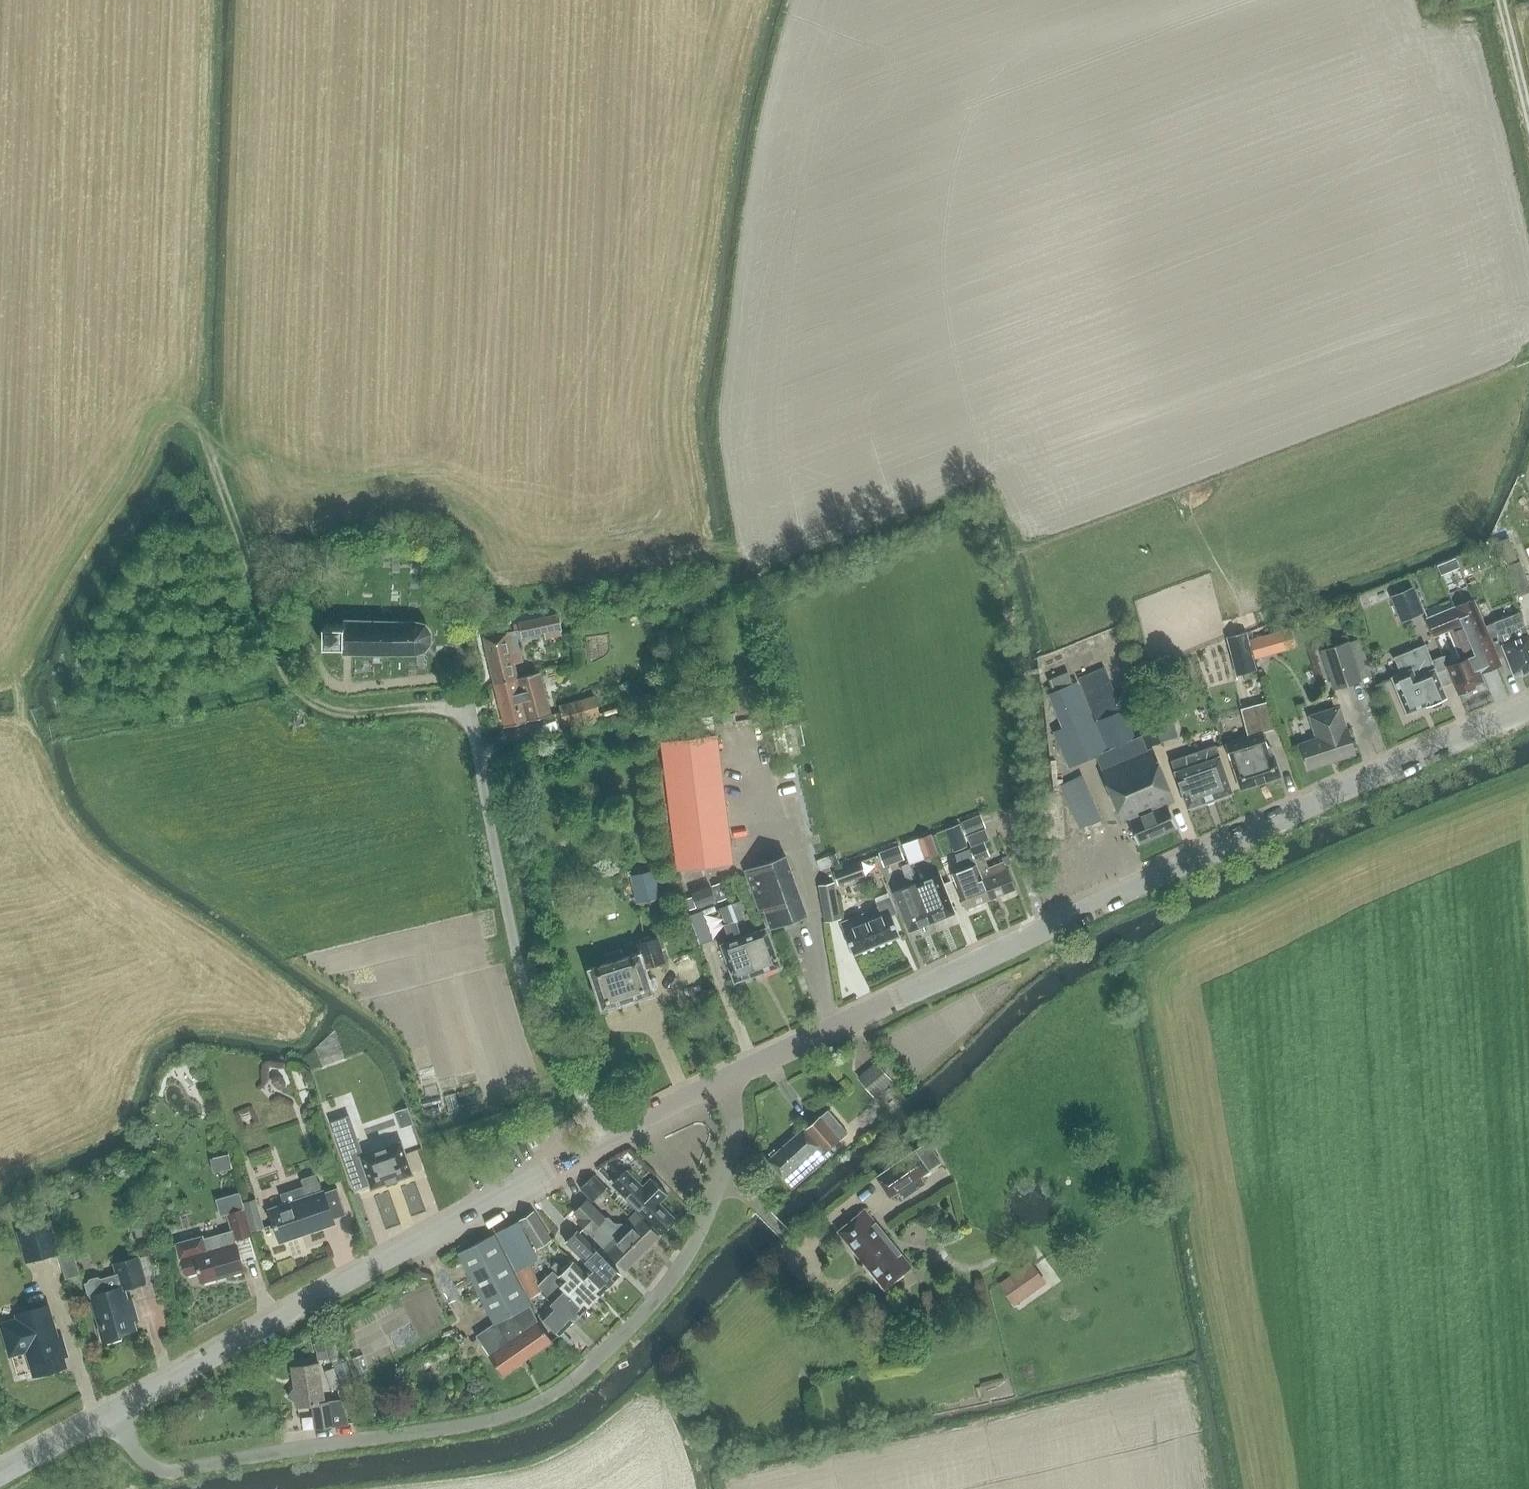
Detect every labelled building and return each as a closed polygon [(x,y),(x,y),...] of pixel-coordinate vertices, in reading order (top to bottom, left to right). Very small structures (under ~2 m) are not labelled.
[(432,535),(424,548),(435,554),(443,541),(432,535)] [(1498,541),(1506,562),(1517,558),(1509,537),(1498,541)] [(1459,555),(1458,556),(1463,567),(1479,560),(1477,555),(1475,549),(1459,555)] [(1519,596),(1528,592),(1528,584),(1520,561),(1507,566),(1519,596)] [(1407,620),(1424,613),(1413,587),(1396,594),(1407,620)] [(1474,599),(1455,606),(1454,606),(1427,617),(1434,635),(1447,630),(1459,659),(1447,664),(1446,664),(1453,681),(1458,693),(1460,692),(1464,694),(1472,691),(1473,687),(1475,686),(1474,684),(1483,680),(1480,671),(1482,670),(1482,672),(1497,666),(1478,623),(1483,621),(1474,599)] [(1499,659),(1506,655),(1514,676),(1528,670),(1528,636),(1528,634),(1519,611),(1484,625),(1483,621),(1478,623),(1497,666),(1501,664),(1499,659)] [(520,629),(515,630),(484,637),(494,683),(518,678),(518,677),(517,676),(514,663),(522,662),(517,638),(522,637),(522,638),(544,633),(545,638),(563,635),(558,613),(519,622),(520,629)] [(387,651),(416,652),(418,652),(420,652),(422,651),(425,649),(427,648),(428,647),(428,646),(429,645),(430,644),(431,642),(432,637),(432,635),(431,633),(430,629),(428,627),(427,626),(425,624),(424,623),(422,622),(417,621),(343,620),(343,619),(330,618),(330,624),(324,623),(323,644),(342,645),(342,649),(342,650),(348,650),(352,650),(352,654),(355,654),(356,650),(384,651),(384,654),(384,655),(387,656),(387,651)] [(1247,632),(1232,635),(1242,674),(1257,670),(1247,632)] [(1268,634),(1250,639),(1255,658),(1273,653),(1268,634)] [(1320,650),(1332,690),(1362,680),(1362,679),(1372,676),(1360,638),(1349,642),(1349,640),(1320,650)] [(1446,664),(1447,664),(1443,655),(1442,655),(1432,660),(1426,644),(1394,657),(1401,673),(1392,676),(1407,712),(1426,704),(1426,706),(1429,704),(1434,707),(1442,704),(1444,698),(1446,697),(1442,686),(1453,681),(1446,664)] [(1104,665),(1077,676),(1108,749),(1135,737),(1104,665)] [(518,678),(494,683),(505,726),(551,714),(540,671),(518,677),(518,678)] [(1054,692),(1049,694),(1063,728),(1054,732),(1068,766),(1075,763),(1106,750),(1077,682),(1072,684),(1068,672),(1049,680),(1054,692)] [(594,695),(559,705),(564,726),(600,716),(594,695)] [(1248,736),(1226,743),(1241,789),(1281,776),(1272,748),(1269,745),(1266,746),(1262,732),(1274,729),(1267,701),(1251,705),(1258,733),(1248,736)] [(1167,704),(1146,710),(1149,720),(1157,743),(1161,742),(1172,738),(1178,736),(1167,704)] [(1301,743),(1309,768),(1355,752),(1347,728),(1345,729),(1342,721),(1344,721),(1340,706),(1309,715),(1314,731),(1317,738),(1301,743)] [(1157,743),(1149,720),(1139,724),(1146,746),(1157,743)] [(661,740),(677,869),(733,862),(717,734),(661,740)] [(1171,760),(1187,807),(1206,801),(1206,802),(1214,799),(1214,798),(1232,792),(1222,762),(1228,760),(1225,748),(1223,742),(1202,749),(1171,760)] [(1153,748),(1101,770),(1123,822),(1128,820),(1138,843),(1177,827),(1167,804),(1175,800),(1153,748)] [(1082,775),(1062,784),(1080,828),(1101,819),(1082,775)] [(980,814),(961,822),(966,835),(985,828),(980,814)] [(949,839),(963,833),(959,823),(944,829),(949,839)] [(918,838),(921,847),(925,859),(938,854),(936,849),(930,834),(918,838)] [(984,842),(970,848),(990,898),(1015,888),(1006,868),(1004,862),(989,868),(984,857),(990,855),(984,842)] [(899,845),(878,852),(884,867),(904,859),(899,845)] [(990,898),(970,848),(955,854),(960,867),(967,864),(971,875),(956,881),(958,887),(966,908),(990,898)] [(816,860),(820,869),(840,862),(836,852),(816,860)] [(760,911),(764,909),(770,927),(807,914),(786,856),(746,870),(760,911)] [(838,884),(866,874),(861,861),(834,871),(838,884)] [(630,876),(636,903),(661,898),(655,870),(630,876)] [(955,912),(941,876),(918,884),(918,883),(917,883),(932,921),(955,912)] [(726,898),(720,882),(712,885),(718,901),(726,898)] [(826,921),(840,918),(834,882),(820,884),(826,921)] [(932,921),(917,883),(902,889),(894,892),(898,904),(899,903),(901,907),(900,907),(910,930),(932,921)] [(692,893),(698,906),(716,900),(711,886),(692,893)] [(685,899),(689,910),(696,908),(692,896),(685,899)] [(876,901),(879,908),(842,922),(854,953),(899,935),(891,914),(896,912),(889,896),(883,899),(883,898),(876,901)] [(730,904),(736,920),(746,917),(740,901),(730,904)] [(741,936),(735,920),(736,920),(730,904),(720,908),(726,924),(724,925),(729,941),(721,944),(735,981),(754,974),(742,936),(741,936)] [(688,916),(698,945),(713,940),(704,915),(717,911),(715,906),(688,916)] [(766,927),(742,936),(754,974),(780,965),(766,927)] [(608,962),(590,968),(602,1008),(654,992),(646,967),(666,961),(658,936),(637,943),(640,952),(623,958),(620,949),(605,954),(608,962)] [(857,1077),(873,1096),(892,1080),(892,1079),(901,1072),(888,1057),(879,1065),(876,1061),(857,1077)] [(271,1082),(278,1089),(282,1090),(286,1086),(286,1082),(279,1075),(274,1074),(271,1077),(271,1082)] [(413,1122),(407,1107),(395,1112),(401,1127),(413,1122)] [(805,1129),(804,1128),(776,1152),(768,1160),(792,1188),(832,1152),(829,1149),(848,1132),(828,1110),(820,1116),(805,1129)] [(354,1190),(370,1184),(371,1188),(413,1174),(405,1152),(402,1141),(370,1152),(363,1154),(349,1115),(331,1122),(354,1190)] [(926,1142),(915,1150),(912,1152),(876,1176),(889,1195),(898,1190),(903,1197),(925,1182),(920,1175),(940,1161),(926,1142)] [(229,1154),(216,1157),(219,1170),(232,1167),(229,1154)] [(659,1202),(666,1195),(667,1193),(651,1177),(643,1186),(626,1169),(613,1181),(630,1198),(629,1199),(635,1206),(662,1233),(676,1219),(659,1202)] [(334,1222),(333,1218),(324,1191),(322,1192),(316,1174),(302,1178),(305,1185),(281,1194),(285,1205),(269,1210),(280,1240),(334,1222)] [(593,1175),(580,1188),(593,1200),(606,1188),(593,1175)] [(244,1208),(243,1208),(239,1194),(223,1199),(227,1213),(232,1231),(204,1239),(199,1236),(176,1243),(178,1254),(183,1256),(183,1258),(182,1258),(187,1274),(199,1271),(202,1282),(244,1270),(236,1239),(252,1234),(244,1208)] [(264,1228),(256,1199),(243,1202),(252,1232),(264,1228)] [(608,1217),(604,1218),(587,1200),(575,1212),(580,1218),(578,1220),(590,1232),(602,1245),(626,1268),(659,1235),(636,1212),(623,1224),(622,1224),(614,1223),(608,1217)] [(912,1266),(864,1208),(837,1230),(884,1288),(912,1266)] [(538,1248),(551,1239),(533,1211),(520,1220),(537,1247),(538,1248)] [(561,1277),(559,1275),(552,1267),(550,1269),(552,1270),(539,1283),(529,1263),(538,1258),(534,1250),(518,1221),(497,1232),(521,1279),(530,1297),(540,1290),(552,1302),(540,1314),(560,1334),(585,1308),(557,1281),(561,1277)] [(584,1271),(603,1291),(620,1274),(578,1232),(569,1237),(565,1241),(582,1258),(584,1256),(591,1264),(584,1271)] [(490,1355),(503,1374),(552,1341),(538,1321),(494,1234),(458,1252),(494,1322),(476,1335),(490,1355)] [(58,1255),(65,1278),(80,1274),(73,1250),(61,1254),(58,1255)] [(90,1298),(98,1328),(102,1342),(122,1336),(120,1333),(135,1328),(131,1315),(136,1314),(131,1299),(129,1300),(126,1289),(147,1283),(140,1256),(112,1264),(116,1274),(101,1278),(98,1276),(88,1279),(87,1281),(84,1282),(89,1298),(90,1298)] [(556,1262),(552,1267),(559,1275),(561,1277),(557,1281),(585,1308),(603,1291),(584,1271),(582,1270),(574,1261),(564,1270),(556,1262)] [(999,1282),(1014,1303),(1045,1282),(1030,1261),(999,1282)] [(28,1352),(35,1375),(66,1366),(62,1352),(66,1351),(62,1337),(58,1338),(53,1324),(48,1304),(14,1314),(15,1318),(0,1322),(0,1325),(9,1358),(28,1352)] [(323,1343),(313,1344),(318,1360),(328,1358),(323,1343)] [(341,1399),(331,1401),(325,1401),(319,1362),(292,1366),(295,1387),(289,1395),(296,1401),(297,1406),(312,1404),(316,1428),(348,1423),(347,1416),(341,1399)] [(340,1387),(333,1368),(324,1371),(332,1390),(340,1387)]
